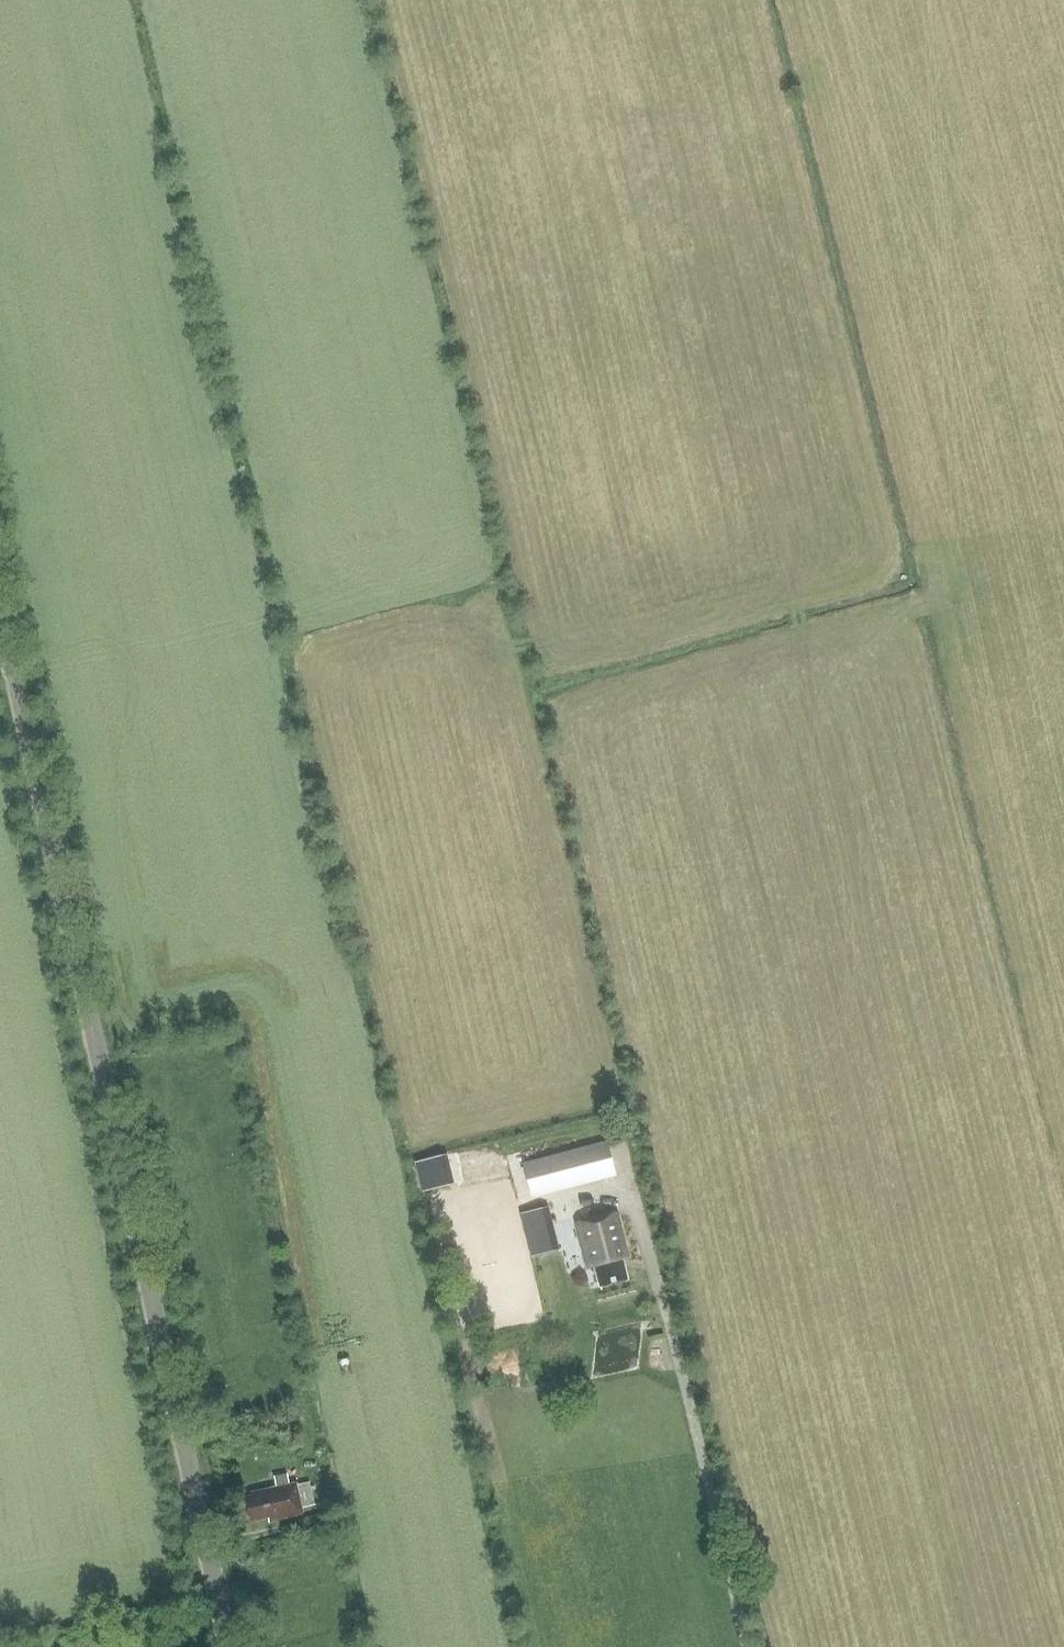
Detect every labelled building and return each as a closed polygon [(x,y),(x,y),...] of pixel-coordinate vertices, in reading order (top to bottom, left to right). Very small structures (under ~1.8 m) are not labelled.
[(523,1163),(530,1190),(532,1198),(616,1176),(607,1141),(523,1163)] [(457,1168),(453,1152),(422,1160),(425,1176),(457,1168)] [(552,1224),(548,1207),(521,1213),(525,1231),(552,1224)] [(587,1268),(594,1267),(600,1286),(628,1279),(623,1258),(629,1257),(618,1212),(576,1222),(587,1268)] [(296,1483),(289,1484),(287,1474),(274,1477),(276,1487),(251,1492),(253,1499),(246,1500),(250,1519),(268,1515),(270,1522),(303,1515),(302,1507),(313,1505),(308,1482),(296,1485),(296,1483)] [(331,1495),(320,1497),(323,1515),(334,1513),(331,1495)] [(321,1514),(298,1520),(301,1532),(324,1527),(321,1514)]
